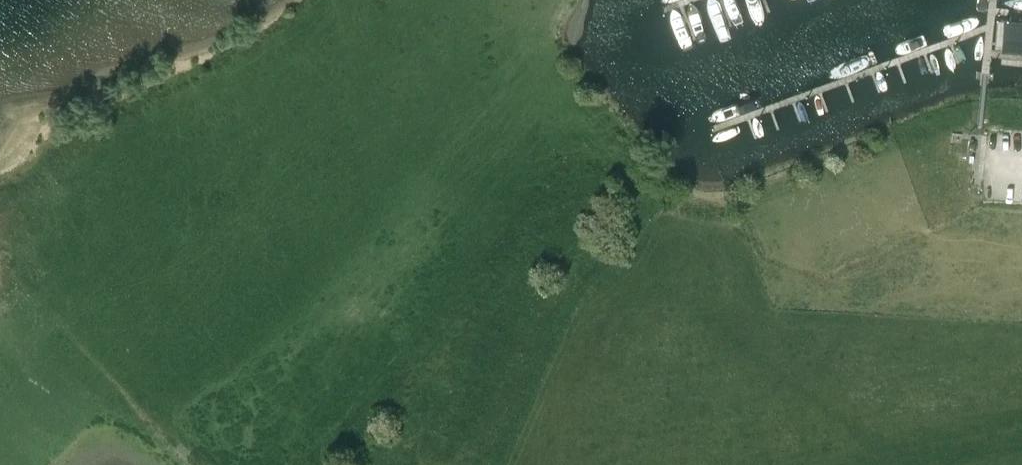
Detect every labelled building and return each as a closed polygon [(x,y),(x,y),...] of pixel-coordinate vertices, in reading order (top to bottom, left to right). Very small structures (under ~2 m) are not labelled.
[(998,54),(1021,56),(1021,19),(1000,17),(998,54)]
